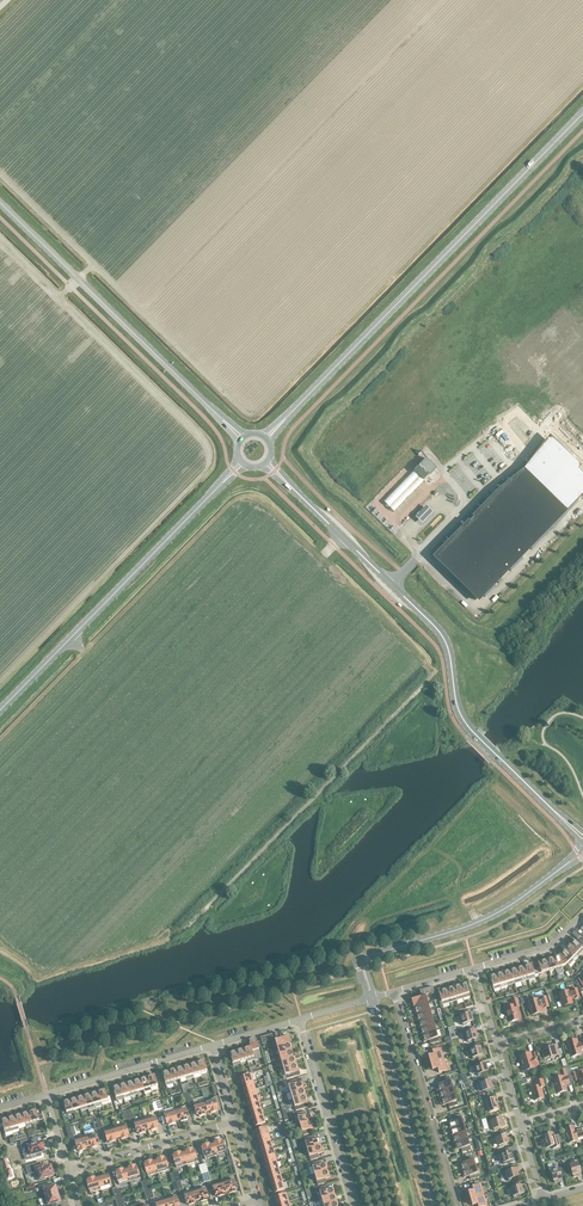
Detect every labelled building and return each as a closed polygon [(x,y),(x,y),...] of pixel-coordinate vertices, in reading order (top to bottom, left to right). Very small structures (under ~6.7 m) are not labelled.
[(528,473),(568,512),(578,501),(576,499),(582,494),(582,495),(582,463),(556,438),(551,443),(528,473)] [(414,471),(424,481),(429,476),(435,470),(429,463),(425,458),(426,460),(414,471)] [(399,486),(383,502),(393,512),(424,481),(414,471),(399,486)] [(473,523),(517,565),(523,559),(519,555),(528,546),(532,549),(568,512),(527,473),(500,495),(473,523)] [(419,521),(422,525),(434,513),(430,509),(427,506),(415,518),(419,521)] [(517,565),(473,523),(439,558),(462,581),(459,584),(476,600),(482,594),(485,597),(496,586),(493,583),(507,568),(510,571),(517,565)] [(577,940),(580,937),(575,931),(572,934),(577,940)] [(569,946),(577,954),(579,956),(582,951),(582,949),(574,940),(569,946)] [(572,959),(577,954),(569,946),(564,951),(572,959)] [(574,961),(572,959),(564,951),(559,956),(565,966),(567,964),(569,966),(574,961)] [(555,969),(556,972),(563,970),(562,967),(565,966),(559,956),(552,958),(555,969)] [(552,958),(545,960),(548,971),(555,969),(552,958)] [(540,968),(536,969),(538,974),(548,971),(545,960),(538,962),(540,968)] [(538,974),(536,969),(533,970),(531,964),(524,966),(527,977),(528,980),(535,978),(534,975),(538,974)] [(524,966),(517,968),(520,979),(521,982),(528,980),(527,977),(524,966)] [(521,982),(520,979),(517,968),(510,970),(514,981),(514,984),(521,982)] [(510,970),(503,972),(507,983),(506,983),(507,986),(514,984),(514,981),(510,970)] [(506,983),(507,983),(503,972),(497,974),(500,985),(501,988),(507,986),(506,983)] [(500,985),(497,974),(489,976),(493,990),(494,990),(501,988),(500,985)] [(470,997),(466,983),(459,985),(463,999),(470,997)] [(463,999),(459,985),(452,987),(456,1001),(463,999)] [(411,1000),(414,1007),(428,1003),(426,996),(425,995),(431,993),(431,995),(435,994),(433,987),(420,991),(421,996),(422,996),(423,997),(421,997),(411,1000)] [(456,1001),(452,987),(445,989),(449,1003),(456,1001)] [(445,989),(438,991),(442,1005),(449,1003),(445,989)] [(572,990),(572,991),(569,992),(569,991),(559,994),(563,1006),(572,1004),(571,1000),(574,999),(579,998),(577,989),(572,990)] [(528,1004),(527,1004),(527,1005),(527,1006),(527,1007),(528,1007),(528,1008),(529,1008),(532,1016),(542,1013),(540,1009),(543,1008),(549,1007),(546,997),(541,999),(538,1000),(538,999),(528,1002),(528,1004)] [(513,1006),(505,1008),(509,1022),(519,1019),(515,1008),(519,1007),(517,999),(511,1000),(513,1006)] [(416,1014),(430,1010),(428,1003),(414,1007),(414,1008),(415,1007),(416,1009),(417,1013),(416,1014)] [(418,1021),(432,1017),(430,1010),(416,1014),(416,1015),(417,1014),(418,1016),(419,1020),(418,1021)] [(470,1014),(467,1015),(465,1011),(455,1014),(457,1019),(458,1024),(462,1023),(462,1025),(463,1024),(463,1026),(467,1025),(466,1023),(472,1021),(474,1021),(473,1017),(471,1018),(470,1014)] [(421,1027),(420,1028),(434,1024),(432,1017),(418,1021),(420,1021),(420,1023),(421,1027)] [(422,1034),(422,1035),(436,1031),(434,1024),(420,1028),(422,1028),(422,1030),(423,1034),(422,1034)] [(468,1043),(471,1042),(471,1040),(474,1039),(474,1041),(478,1040),(477,1038),(475,1030),(471,1031),(470,1028),(460,1031),(461,1035),(463,1040),(466,1039),(467,1041),(468,1043)] [(425,1041),(424,1041),(424,1042),(429,1040),(430,1044),(439,1042),(438,1038),(436,1031),(422,1035),(423,1035),(425,1039),(425,1041)] [(275,1039),(277,1048),(291,1043),(290,1041),(289,1036),(280,1039),(278,1040),(278,1038),(279,1038),(277,1033),(260,1037),(262,1044),(266,1043),(266,1042),(275,1039)] [(256,1039),(249,1041),(250,1047),(251,1047),(255,1060),(262,1058),(259,1049),(261,1048),(259,1041),(257,1042),(256,1039)] [(577,1040),(567,1043),(567,1046),(567,1047),(567,1048),(567,1049),(568,1050),(569,1050),(570,1055),(575,1054),(576,1056),(581,1055),(581,1054),(582,1053),(582,1042),(578,1044),(577,1040)] [(277,1048),(279,1054),(293,1050),(292,1050),(290,1046),(289,1044),(291,1044),(291,1043),(277,1048)] [(476,1057),(482,1055),(480,1047),(476,1048),(475,1044),(465,1047),(466,1052),(467,1052),(468,1057),(471,1056),(472,1058),(473,1060),(476,1059),(476,1057)] [(548,1049),(542,1051),(544,1059),(550,1057),(551,1057),(558,1055),(559,1058),(563,1057),(561,1049),(557,1050),(556,1046),(548,1048),(548,1049)] [(251,1047),(250,1047),(244,1049),(248,1062),(255,1060),(251,1047)] [(428,1056),(430,1063),(444,1059),(443,1059),(441,1053),(442,1052),(441,1048),(437,1049),(432,1050),(432,1051),(433,1054),(428,1056)] [(248,1062),(244,1049),(237,1051),(241,1064),(240,1062),(247,1060),(248,1062)] [(293,1051),(293,1050),(279,1054),(281,1061),(295,1057),(294,1057),(292,1053),(291,1051),(293,1051)] [(241,1064),(237,1051),(230,1053),(234,1066),(241,1064)] [(522,1066),(524,1071),(535,1068),(534,1067),(539,1065),(536,1057),(532,1059),(530,1053),(527,1054),(526,1054),(523,1055),(520,1056),(521,1061),(520,1062),(521,1067),(522,1066)] [(281,1061),(283,1068),(297,1064),(296,1064),(294,1060),(293,1058),(295,1057),(281,1061)] [(430,1063),(432,1070),(437,1069),(439,1073),(447,1070),(446,1066),(445,1066),(443,1060),(444,1059),(430,1063)] [(204,1060),(197,1062),(200,1073),(207,1071),(204,1060)] [(478,1076),(481,1075),(481,1074),(487,1072),(487,1071),(489,1071),(488,1067),(486,1068),(485,1064),(481,1065),(480,1061),(470,1064),(471,1069),(472,1069),(473,1074),(476,1073),(477,1075),(478,1076)] [(194,1075),(200,1073),(197,1062),(190,1064),(193,1075),(194,1075)] [(194,1078),(194,1075),(193,1075),(190,1064),(183,1066),(187,1077),(186,1077),(187,1080),(194,1078)] [(297,1064),(283,1068),(285,1075),(286,1079),(295,1076),(294,1073),(299,1071),(299,1070),(298,1071),(296,1067),(296,1065),(297,1064)] [(176,1068),(180,1079),(186,1077),(187,1077),(183,1066),(176,1068)] [(173,1081),(180,1079),(176,1068),(170,1070),(173,1081)] [(174,1084),(173,1081),(170,1070),(162,1072),(166,1086),(174,1084)] [(158,1086),(155,1075),(148,1077),(151,1088),(158,1086)] [(242,1085),(253,1082),(251,1075),(240,1078),(242,1085)] [(440,1091),(438,1091),(438,1092),(453,1087),(450,1080),(449,1076),(441,1079),(442,1083),(436,1084),(437,1085),(438,1085),(439,1089),(439,1088),(440,1091)] [(571,1077),(567,1078),(567,1077),(563,1078),(562,1076),(553,1079),(557,1094),(567,1091),(565,1086),(570,1085),(573,1084),(571,1077)] [(148,1077),(141,1079),(144,1090),(144,1093),(152,1090),(151,1088),(148,1077)] [(482,1091),(486,1090),(492,1089),(492,1088),(494,1088),(493,1084),(491,1085),(490,1081),(486,1082),(485,1078),(475,1081),(476,1086),(478,1091),(481,1090),(482,1091)] [(144,1090),(141,1079),(134,1081),(137,1092),(144,1090)] [(288,1086),(290,1093),(304,1089),(304,1088),(303,1089),(302,1085),(301,1085),(301,1083),(302,1082),(297,1083),(296,1079),(287,1082),(288,1086)] [(537,1087),(531,1088),(535,1101),(544,1098),(541,1088),(545,1087),(543,1080),(535,1082),(537,1087)] [(137,1092),(134,1081),(127,1083),(131,1097),(138,1094),(137,1092)] [(242,1085),(244,1092),(255,1089),(253,1082),(242,1085)] [(131,1097),(127,1083),(120,1085),(124,1099),(131,1097)] [(124,1099),(120,1085),(113,1087),(117,1101),(124,1099)] [(440,1098),(441,1098),(455,1094),(453,1087),(438,1092),(439,1092),(440,1091),(441,1094),(442,1098),(440,1098)] [(101,1102),(108,1100),(105,1089),(98,1091),(101,1102)] [(255,1089),(244,1092),(246,1099),(257,1096),(255,1089)] [(303,1092),(303,1090),(305,1089),(304,1089),(290,1093),(287,1094),(289,1101),(292,1100),(306,1096),(306,1095),(305,1096),(304,1092),(303,1092)] [(102,1105),(101,1102),(98,1091),(91,1093),(95,1107),(102,1105)] [(88,1109),(95,1107),(91,1093),(84,1095),(88,1109)] [(455,1094),(441,1098),(441,1099),(442,1098),(443,1102),(444,1104),(442,1105),(443,1105),(448,1104),(449,1108),(458,1105),(457,1101),(455,1094)] [(81,1111),(88,1109),(84,1095),(77,1097),(81,1108),(80,1108),(81,1111)] [(490,1099),(489,1095),(479,1098),(481,1103),(486,1101),(490,1113),(498,1110),(495,1098),(490,1099)] [(214,1098),(204,1101),(205,1104),(208,1113),(208,1112),(210,1111),(211,1113),(217,1111),(217,1110),(218,1109),(217,1108),(221,1107),(218,1096),(214,1097),(214,1098)] [(246,1099),(248,1106),(259,1103),(257,1096),(246,1099)] [(306,1096),(292,1100),(294,1107),(295,1107),(296,1111),(304,1108),(303,1104),(309,1103),(308,1102),(307,1103),(306,1099),(305,1099),(305,1096),(307,1096),(306,1096)] [(77,1097),(70,1099),(74,1110),(80,1108),(81,1108),(77,1097)] [(67,1112),(74,1110),(70,1099),(63,1101),(67,1112)] [(208,1113),(205,1104),(204,1101),(194,1104),(197,1116),(198,1115),(199,1117),(205,1115),(205,1113),(207,1112),(207,1113),(208,1113)] [(250,1113),(261,1110),(259,1103),(248,1106),(250,1113)] [(187,1119),(188,1118),(185,1107),(175,1110),(178,1121),(180,1120),(181,1122),(187,1120),(187,1119)] [(32,1123),(44,1119),(42,1114),(38,1115),(36,1109),(29,1112),(32,1123)] [(164,1113),(165,1116),(168,1124),(169,1124),(169,1125),(175,1123),(175,1121),(177,1121),(178,1121),(175,1110),(164,1113)] [(250,1113),(252,1120),(263,1116),(261,1110),(250,1113)] [(298,1117),(300,1125),(314,1120),(312,1121),(311,1117),(310,1114),(312,1114),(312,1113),(306,1115),(305,1111),(297,1114),(298,1117)] [(29,1112),(22,1114),(25,1125),(32,1123),(29,1112)] [(15,1116),(18,1127),(25,1125),(22,1114),(15,1116)] [(451,1128),(449,1129),(450,1129),(464,1125),(462,1118),(461,1118),(460,1114),(452,1117),(453,1121),(448,1122),(448,1123),(449,1122),(450,1126),(451,1126),(451,1128)] [(18,1127),(15,1116),(8,1118),(12,1129),(13,1131),(19,1129),(18,1127)] [(145,1119),(148,1130),(148,1129),(151,1129),(151,1131),(158,1129),(157,1127),(158,1127),(155,1116),(145,1119)] [(263,1116),(252,1120),(255,1127),(266,1123),(263,1116)] [(503,1126),(505,1126),(504,1122),(502,1123),(501,1119),(498,1120),(496,1116),(486,1119),(488,1123),(489,1128),(493,1127),(493,1129),(494,1131),(497,1130),(497,1128),(503,1126)] [(0,1120),(0,1121),(1,1124),(2,1123),(5,1133),(13,1131),(12,1129),(8,1118),(1,1120),(0,1120)] [(148,1130),(145,1119),(134,1122),(138,1133),(139,1133),(139,1134),(146,1132),(145,1130),(148,1129),(148,1130)] [(314,1120),(300,1125),(302,1132),(303,1135),(312,1133),(311,1129),(316,1128),(316,1127),(314,1127),(313,1123),(312,1121),(314,1121),(314,1120)] [(115,1128),(118,1139),(118,1138),(121,1137),(121,1139),(128,1137),(127,1136),(129,1136),(125,1125),(115,1128)] [(452,1136),(466,1132),(464,1125),(450,1129),(450,1130),(451,1129),(452,1131),(453,1135),(452,1136)] [(573,1126),(564,1129),(568,1143),(578,1141),(577,1139),(582,1137),(582,1135),(581,1129),(575,1131),(573,1126)] [(105,1131),(105,1133),(108,1142),(109,1141),(109,1143),(116,1141),(115,1139),(118,1138),(118,1139),(115,1128),(105,1131)] [(256,1131),(258,1138),(269,1135),(267,1128),(256,1131)] [(454,1143),(468,1139),(466,1132),(452,1136),(452,1137),(453,1136),(454,1138),(455,1142),(454,1143)] [(85,1136),(88,1148),(89,1148),(88,1147),(91,1146),(92,1148),(98,1146),(98,1145),(99,1144),(95,1133),(85,1136)] [(492,1140),(493,1140),(494,1145),(497,1144),(498,1146),(499,1148),(502,1147),(502,1145),(508,1143),(506,1135),(502,1136),(501,1133),(491,1136),(492,1140)] [(557,1135),(553,1136),(552,1133),(543,1135),(546,1148),(552,1146),(553,1148),(560,1146),(563,1145),(560,1135),(561,1137),(558,1137),(557,1135)] [(258,1138),(260,1145),(271,1142),(269,1135),(258,1138)] [(88,1148),(85,1136),(75,1139),(78,1151),(79,1150),(80,1152),(86,1150),(85,1148),(88,1147),(88,1148)] [(305,1142),(307,1149),(321,1145),(319,1145),(318,1141),(317,1139),(319,1139),(319,1138),(314,1140),(313,1136),(304,1138),(305,1142)] [(32,1138),(23,1141),(26,1152),(29,1152),(31,1156),(36,1154),(37,1157),(42,1156),(41,1153),(45,1152),(43,1146),(44,1146),(43,1141),(34,1144),(32,1138)] [(470,1146),(468,1139),(454,1143),(455,1143),(456,1147),(457,1147),(457,1149),(456,1150),(461,1149),(462,1152),(471,1150),(470,1146)] [(212,1145),(216,1156),(226,1153),(223,1142),(221,1143),(221,1141),(215,1143),(215,1145),(213,1146),(212,1145)] [(260,1145),(262,1152),(273,1149),(271,1142),(260,1145)] [(212,1146),(210,1147),(209,1145),(203,1147),(203,1148),(202,1148),(205,1159),(216,1156),(212,1145),(212,1146)] [(321,1146),(321,1145),(307,1149),(309,1156),(310,1160),(319,1158),(318,1154),(323,1152),(321,1152),(320,1148),(319,1146),(321,1146)] [(275,1155),(273,1149),(262,1152),(264,1159),(275,1155)] [(513,1160),(511,1152),(507,1153),(506,1149),(496,1152),(497,1157),(498,1157),(499,1162),(502,1161),(503,1163),(509,1161),(510,1163),(513,1162),(513,1160)] [(184,1153),(187,1165),(197,1162),(194,1151),(193,1151),(192,1150),(186,1151),(187,1153),(184,1154),(184,1153)] [(177,1168),(187,1165),(184,1153),(183,1154),(184,1154),(181,1155),(180,1153),(174,1155),(174,1156),(173,1157),(177,1168)] [(264,1159),(266,1166),(277,1162),(275,1155),(264,1159)] [(462,1170),(462,1171),(476,1166),(474,1159),(472,1156),(464,1158),(465,1162),(460,1163),(460,1164),(461,1164),(462,1168),(463,1168),(463,1170),(462,1170)] [(155,1162),(158,1173),(169,1170),(165,1159),(164,1159),(164,1158),(157,1160),(158,1162),(155,1163),(155,1162)] [(571,1162),(572,1165),(570,1166),(568,1167),(569,1170),(571,1169),(573,1176),(574,1177),(577,1176),(577,1175),(580,1173),(579,1170),(582,1169),(582,1168),(580,1159),(571,1162)] [(325,1164),(326,1164),(326,1163),(321,1165),(320,1161),(311,1163),(312,1167),(314,1174),(328,1170),(327,1170),(326,1166),(325,1166),(325,1164)] [(44,1166),(41,1166),(40,1162),(26,1166),(28,1174),(37,1172),(39,1181),(45,1179),(45,1178),(54,1175),(54,1174),(55,1174),(54,1170),(53,1170),(52,1169),(51,1165),(44,1167),(44,1166)] [(145,1165),(148,1176),(158,1173),(155,1162),(155,1163),(152,1163),(152,1162),(145,1163),(146,1165),(145,1165)] [(266,1166),(268,1172),(279,1169),(277,1162),(266,1166)] [(558,1169),(557,1165),(551,1167),(553,1171),(551,1171),(551,1172),(549,1172),(550,1175),(552,1175),(554,1181),(554,1183),(558,1182),(557,1180),(561,1179),(560,1176),(564,1174),(562,1168),(558,1169)] [(129,1179),(129,1182),(140,1179),(137,1167),(136,1168),(135,1166),(129,1168),(129,1170),(127,1171),(126,1170),(129,1179)] [(478,1174),(476,1166),(462,1171),(463,1170),(464,1174),(465,1174),(465,1177),(464,1177),(464,1178),(469,1176),(470,1180),(479,1177),(478,1174)] [(508,1180),(509,1181),(512,1180),(512,1179),(518,1177),(516,1169),(512,1170),(511,1166),(501,1169),(502,1173),(504,1173),(505,1178),(507,1178),(508,1180)] [(279,1169),(268,1172),(270,1179),(281,1176),(279,1169)] [(119,1185),(129,1182),(129,1179),(126,1170),(126,1171),(124,1172),(123,1170),(117,1172),(117,1173),(116,1174),(119,1185)] [(328,1170),(314,1174),(316,1181),(318,1185),(326,1183),(325,1179),(330,1177),(329,1177),(328,1173),(327,1173),(327,1171),(328,1170)] [(101,1179),(98,1179),(100,1187),(110,1184),(108,1176),(108,1175),(100,1177),(101,1179)] [(270,1179),(272,1186),(283,1183),(281,1176),(270,1179)] [(100,1187),(98,1179),(97,1179),(98,1179),(95,1180),(94,1178),(88,1180),(88,1182),(87,1182),(91,1193),(101,1190),(100,1187)] [(226,1192),(229,1192),(230,1193),(236,1192),(236,1190),(237,1190),(233,1179),(223,1182),(224,1184),(226,1193),(227,1193),(226,1192)] [(283,1183),(272,1186),(274,1193),(285,1190),(283,1183)] [(517,1187),(516,1183),(506,1186),(507,1191),(509,1196),(512,1195),(513,1196),(514,1198),(517,1197),(517,1195),(523,1194),(523,1193),(525,1193),(524,1189),(522,1190),(521,1186),(517,1187)] [(57,1186),(51,1187),(50,1184),(40,1187),(43,1198),(57,1194),(57,1191),(58,1191),(57,1186)] [(223,1193),(226,1192),(226,1193),(224,1184),(214,1187),(216,1196),(217,1196),(218,1197),(224,1195),(223,1193)] [(473,1190),(471,1191),(468,1192),(470,1199),(484,1195),(484,1194),(483,1195),(481,1188),(482,1188),(481,1184),(472,1186),(473,1190)] [(328,1189),(327,1186),(318,1188),(320,1192),(319,1192),(322,1199),(336,1195),(334,1195),(333,1191),(332,1189),(334,1188),(328,1189)] [(205,1187),(194,1190),(198,1201),(200,1200),(201,1202),(207,1200),(207,1199),(208,1198),(205,1187)] [(198,1201),(194,1190),(184,1193),(187,1204),(188,1204),(189,1205),(195,1203),(195,1202),(197,1201),(198,1201)] [(43,1198),(45,1205),(54,1205),(53,1203),(61,1201),(60,1196),(58,1196),(57,1194),(43,1198)] [(275,1197),(277,1205),(288,1201),(286,1194),(275,1197)] [(166,1201),(167,1201),(168,1205),(179,1205),(176,1195),(166,1199),(166,1201)] [(322,1199),(324,1205),(338,1202),(338,1201),(337,1201),(336,1202),(335,1198),(334,1196),(336,1195),(322,1199)] [(470,1199),(472,1205),(477,1205),(478,1205),(487,1205),(486,1201),(485,1202),(483,1195),(484,1195),(470,1199)]
